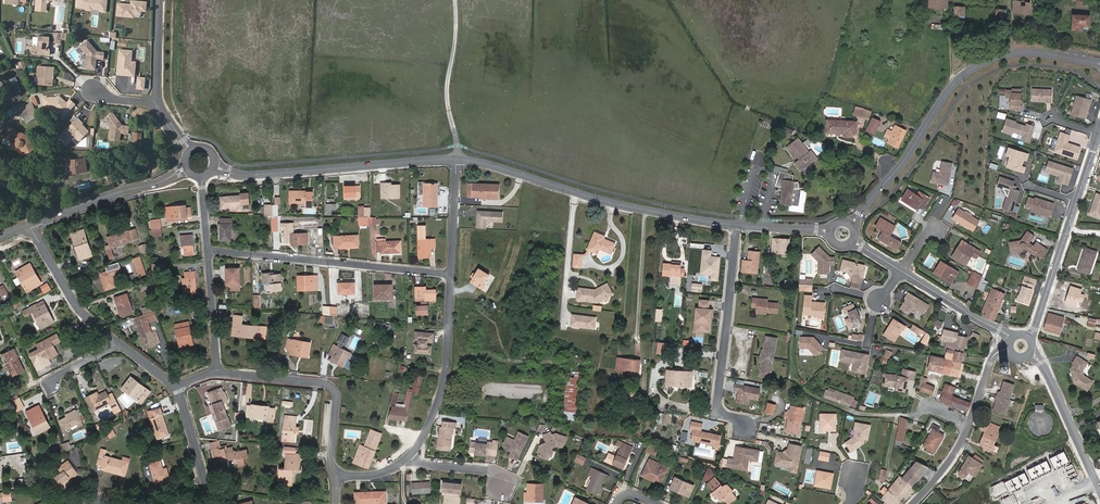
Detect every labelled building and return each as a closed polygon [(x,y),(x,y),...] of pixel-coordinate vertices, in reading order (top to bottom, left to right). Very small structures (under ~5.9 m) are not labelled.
[(35,10),(45,11),(45,2),(48,0),(36,0),(35,10)] [(75,8),(84,8),(85,8),(85,6),(91,7),(90,8),(99,9),(99,12),(104,12),(105,0),(76,0),(75,8)] [(1050,13),(1051,0),(1015,0),(1015,11),(1050,13)] [(144,9),(145,2),(130,1),(130,5),(130,6),(127,6),(127,5),(117,3),(115,16),(132,17),(132,14),(139,15),(139,11),(140,9),(144,9)] [(965,16),(965,6),(955,6),(955,16),(965,16)] [(997,18),(1006,19),(1006,9),(997,9),(997,18)] [(1079,15),(1079,11),(1075,11),(1075,15),(1074,15),(1073,28),(1083,29),(1083,25),(1089,25),(1090,16),(1079,15)] [(47,44),(47,37),(37,36),(36,46),(32,46),(30,47),(30,51),(31,53),(48,54),(49,50),(47,47),(45,47),(45,46),(46,45),(47,44)] [(87,41),(85,41),(78,46),(86,55),(86,59),(85,60),(84,69),(95,69),(96,60),(95,60),(95,59),(103,59),(103,52),(97,51),(87,41)] [(131,51),(119,50),(116,74),(133,76),(134,66),(129,66),(130,62),(131,51)] [(19,68),(26,65),(24,59),(16,62),(19,68)] [(52,85),(53,68),(38,66),(37,76),(38,76),(38,84),(52,85)] [(12,95),(8,84),(2,86),(6,97),(12,95)] [(1013,90),(1007,90),(1007,97),(1012,97),(1012,108),(1021,110),(1022,89),(1013,88),(1013,90)] [(1033,89),(1033,100),(1041,100),(1041,99),(1042,99),(1043,100),(1048,101),(1048,97),(1053,97),(1053,89),(1033,89)] [(1092,100),(1077,96),(1072,114),(1086,118),(1092,100)] [(64,105),(58,100),(41,100),(42,112),(53,111),(61,118),(73,106),(68,101),(64,105)] [(28,115),(30,117),(35,113),(31,102),(23,108),(28,115)] [(870,118),(873,111),(857,107),(856,110),(859,111),(858,114),(870,118)] [(22,119),(28,115),(23,108),(18,112),(22,119)] [(113,114),(111,113),(105,118),(105,120),(110,128),(109,138),(110,141),(118,142),(120,140),(120,133),(121,126),(121,125),(113,114)] [(874,134),(881,121),(872,117),(866,130),(874,134)] [(81,124),(83,123),(78,118),(59,136),(67,144),(76,135),(79,138),(88,131),(85,127),(84,128),(83,127),(84,126),(81,124)] [(1007,118),(1003,131),(1012,134),(1013,132),(1023,135),(1031,138),(1035,126),(1027,124),(1026,126),(1016,123),(1016,122),(1007,118)] [(857,137),(857,121),(833,120),(832,132),(837,133),(840,133),(845,133),(845,136),(857,137)] [(887,135),(890,136),(888,142),(893,145),(897,146),(898,147),(906,130),(895,125),(894,129),(889,127),(887,132),(888,132),(887,135)] [(14,131),(8,129),(6,133),(9,134),(7,141),(14,144),(14,146),(15,147),(17,148),(18,148),(19,148),(23,155),(32,150),(27,139),(21,135),(14,132),(14,131)] [(139,147),(141,133),(133,132),(131,146),(139,147)] [(1061,132),(1054,151),(1077,159),(1081,147),(1071,144),(1071,145),(1068,144),(1068,143),(1071,135),(1061,132)] [(805,151),(796,140),(787,147),(796,158),(798,156),(801,160),(797,162),(803,170),(817,159),(811,152),(806,155),(804,152),(805,151)] [(1028,154),(1009,148),(1007,155),(1011,156),(1009,162),(1011,162),(1010,167),(1024,172),(1025,167),(1020,166),(1022,158),(1027,160),(1028,154)] [(67,161),(68,174),(77,173),(77,170),(85,170),(84,159),(67,161)] [(952,163),(942,161),(940,173),(933,171),(931,181),(948,185),(952,163)] [(1073,169),(1048,161),(1046,167),(1051,168),(1050,173),(1056,175),(1056,173),(1060,174),(1059,176),(1057,182),(1068,185),(1073,169)] [(794,181),(795,175),(781,171),(777,186),(779,186),(779,190),(781,190),(781,193),(782,193),(780,204),(792,206),(794,189),(799,188),(799,182),(795,182),(794,181)] [(1014,182),(1000,177),(997,186),(1003,188),(1007,197),(1003,209),(1012,212),(1019,192),(1013,190),(1015,187),(1013,186),(1014,182)] [(423,183),(423,182),(419,182),(419,195),(424,195),(424,206),(438,206),(438,194),(435,194),(435,183),(423,183)] [(391,183),(382,183),(382,193),(387,193),(387,197),(400,197),(400,185),(392,185),(391,183)] [(499,199),(500,185),(469,184),(468,196),(483,197),(483,198),(499,199)] [(360,188),(354,188),(354,186),(346,186),(346,196),(360,196),(360,188)] [(920,191),(917,195),(908,190),(902,199),(913,206),(915,203),(919,206),(924,209),(930,198),(920,191)] [(312,192),(291,191),(291,204),(301,204),(301,207),(307,207),(307,206),(312,206),(312,192)] [(241,194),(241,196),(221,197),(222,208),(230,207),(238,206),(238,210),(238,211),(243,210),(242,204),(249,203),(248,193),(241,194)] [(1097,194),(1091,214),(1099,217),(1099,195),(1097,194)] [(1037,200),(1028,197),(1025,207),(1031,209),(1031,210),(1043,214),(1043,215),(1050,218),(1052,211),(1049,210),(1050,208),(1051,209),(1053,204),(1037,199),(1037,200)] [(181,208),(181,205),(166,207),(168,218),(187,216),(191,216),(191,207),(186,207),(181,208)] [(409,217),(410,217),(410,212),(409,212),(409,205),(397,205),(397,217),(409,217)] [(368,217),(371,217),(371,208),(364,208),(364,206),(359,206),(359,216),(364,216),(368,217)] [(976,219),(959,208),(953,218),(970,228),(976,219)] [(486,228),(487,218),(478,217),(478,228),(486,228)] [(896,226),(881,218),(876,227),(883,231),(879,239),(897,250),(902,242),(891,235),(896,226)] [(231,240),(231,224),(221,223),(221,240),(231,240)] [(426,239),(426,226),(418,226),(419,255),(426,255),(426,257),(431,257),(431,248),(435,248),(435,239),(426,239)] [(162,235),(161,227),(152,228),(153,236),(162,235)] [(108,237),(111,244),(106,246),(110,258),(115,257),(112,248),(132,241),(132,240),(139,238),(136,228),(108,237)] [(74,233),(73,233),(75,241),(77,240),(78,245),(76,245),(80,259),(93,255),(89,241),(87,241),(84,229),(77,231),(77,229),(73,231),(74,233)] [(604,239),(605,236),(595,232),(590,245),(612,253),(615,243),(604,239)] [(1034,236),(1028,232),(1021,241),(1010,243),(1012,254),(1025,251),(1026,250),(1033,256),(1034,255),(1040,260),(1048,250),(1037,242),(1034,246),(1033,248),(1028,244),(1030,242),(1034,236)] [(308,243),(308,233),(287,234),(288,244),(308,243)] [(194,254),(193,235),(181,236),(181,242),(182,242),(183,247),(185,247),(185,255),(194,254)] [(359,246),(358,235),(335,236),(335,245),(339,245),(340,247),(359,246)] [(789,254),(790,240),(773,239),(772,253),(783,254),(783,257),(788,257),(788,254),(789,254)] [(965,242),(963,240),(956,251),(958,253),(965,242)] [(401,252),(401,241),(377,242),(378,251),(382,251),(382,253),(401,252)] [(965,242),(958,253),(956,251),(952,257),(966,265),(972,256),(977,258),(981,251),(965,242)] [(142,254),(149,252),(146,243),(139,246),(142,254)] [(836,257),(831,257),(820,247),(813,255),(820,262),(820,272),(822,274),(829,274),(831,272),(831,264),(836,264),(836,257)] [(1088,269),(1091,270),(1097,252),(1085,248),(1081,260),(1083,261),(1079,270),(1087,273),(1088,269)] [(712,251),(704,250),(704,251),(703,251),(703,253),(704,253),(702,268),(707,269),(710,272),(713,272),(712,274),(712,280),(718,280),(720,258),(711,257),(712,251)] [(749,260),(749,263),(744,263),(743,272),(749,272),(749,270),(759,271),(760,251),(750,251),(749,260)] [(573,267),(582,268),(583,255),(574,254),(573,267)] [(859,268),(856,263),(845,260),(842,270),(849,272),(852,276),(854,277),(853,281),(862,284),(864,278),(862,277),(862,275),(865,275),(866,269),(865,269),(859,268)] [(146,274),(142,261),(135,263),(139,276),(146,274)] [(959,272),(941,261),(934,272),(938,275),(939,273),(953,281),(959,272)] [(33,269),(30,263),(16,271),(28,291),(39,284),(31,270),(33,269)] [(681,265),(674,265),(664,264),(663,275),(680,276),(681,270),(681,265)] [(122,271),(121,266),(101,273),(106,289),(116,286),(112,274),(122,271)] [(240,284),(240,268),(226,268),(227,285),(240,284)] [(39,284),(41,283),(33,269),(31,270),(39,284)] [(476,275),(474,277),(472,282),(483,289),(485,287),(484,284),(490,275),(480,269),(476,275)] [(274,274),(273,272),(263,273),(263,283),(281,282),(281,274),(274,274)] [(938,275),(952,283),(953,281),(939,273),(938,275)] [(980,281),(982,277),(975,273),(973,276),(980,281)] [(489,287),(496,276),(492,274),(485,285),(489,287)] [(318,290),(317,275),(298,276),(299,290),(318,290)] [(977,290),(980,281),(973,276),(972,275),(967,283),(977,290)] [(196,292),(195,277),(184,278),(183,278),(184,293),(196,292)] [(1029,304),(1036,284),(1024,280),(1017,301),(1029,304)] [(52,288),(49,283),(42,287),(45,292),(52,288)] [(355,293),(354,283),(339,283),(339,294),(355,293)] [(596,290),(579,287),(578,299),(599,302),(601,300),(603,301),(609,298),(610,296),(607,289),(610,287),(608,283),(600,288),(600,289),(598,290),(596,290)] [(392,298),(392,284),(376,284),(376,298),(392,298)] [(988,293),(990,288),(981,284),(979,288),(988,293)] [(1073,305),(1076,306),(1082,290),(1071,286),(1064,306),(1072,309),(1073,305)] [(425,290),(424,287),(414,287),(414,301),(421,301),(421,306),(416,306),(416,314),(427,314),(427,306),(426,306),(426,300),(434,300),(434,290),(425,290)] [(981,315),(993,321),(1005,294),(993,289),(981,315)] [(907,296),(909,297),(907,300),(902,308),(910,314),(914,307),(925,314),(931,305),(910,292),(907,296)] [(133,311),(127,294),(116,297),(122,315),(133,311)] [(813,298),(813,296),(806,295),(805,314),(820,315),(819,318),(825,318),(825,312),(826,312),(826,309),(825,308),(826,303),(812,302),(810,300),(813,298)] [(14,307),(24,302),(21,296),(11,301),(14,307)] [(766,303),(766,300),(753,299),(753,308),(758,308),(757,311),(767,312),(778,313),(779,304),(769,303),(766,303)] [(710,301),(701,300),(700,308),(697,308),(696,321),(701,322),(700,331),(710,332),(711,318),(713,318),(713,310),(709,309),(710,301)] [(37,308),(36,304),(27,308),(30,312),(33,311),(42,328),(51,323),(47,315),(50,314),(45,304),(37,308)] [(857,309),(855,304),(845,308),(844,310),(845,313),(847,313),(850,312),(852,318),(854,321),(848,323),(851,330),(863,325),(861,320),(863,319),(858,308),(857,309)] [(156,344),(160,343),(157,333),(153,335),(148,322),(157,319),(154,310),(145,314),(141,315),(141,317),(134,319),(137,327),(138,326),(142,337),(145,346),(155,343),(156,344)] [(664,314),(664,310),(657,310),(656,320),(669,322),(670,314),(664,314)] [(586,317),(586,316),(573,314),(572,325),(596,328),(597,317),(589,316),(588,317),(586,317)] [(1063,318),(1049,314),(1046,324),(1061,328),(1063,318)] [(244,316),(235,315),(234,329),(238,329),(237,335),(249,336),(249,334),(260,335),(260,338),(265,338),(267,326),(243,324),(244,316)] [(893,325),(891,327),(890,326),(885,335),(896,341),(903,329),(905,330),(907,326),(895,318),(891,324),(893,325)] [(1099,325),(1099,320),(1090,318),(1088,326),(1096,327),(1097,324),(1099,325)] [(191,333),(189,322),(176,324),(180,346),(191,344),(189,333),(191,333)] [(922,335),(925,330),(915,324),(912,329),(922,335)] [(958,335),(958,333),(945,330),(942,339),(947,340),(951,341),(957,343),(958,335)] [(433,333),(415,331),(414,339),(419,340),(418,345),(414,344),(414,352),(430,353),(430,346),(426,345),(426,340),(432,341),(433,333)] [(343,332),(338,342),(346,346),(351,336),(343,332)] [(929,343),(932,334),(926,332),(923,341),(929,343)] [(35,364),(57,352),(53,344),(60,340),(57,334),(55,335),(57,340),(49,344),(52,352),(35,361),(35,364)] [(42,347),(39,348),(30,353),(35,361),(52,352),(49,344),(57,340),(55,335),(40,343),(42,347)] [(964,352),(967,337),(966,337),(962,336),(958,335),(957,343),(951,341),(949,349),(964,352)] [(824,348),(824,347),(817,339),(816,340),(814,339),(814,337),(801,336),(801,347),(809,348),(816,355),(824,348)] [(140,337),(144,350),(156,347),(156,344),(155,343),(145,346),(142,337),(140,337)] [(308,357),(310,343),(289,339),(287,349),(291,349),(291,351),(303,353),(303,356),(308,357)] [(776,356),(777,340),(766,339),(765,355),(764,356),(776,356)] [(668,343),(660,342),(658,352),(667,353),(668,343)] [(344,366),(351,353),(334,344),(329,353),(333,355),(332,358),(340,362),(339,364),(344,366)] [(25,370),(18,357),(16,354),(17,353),(15,348),(2,355),(13,376),(25,370)] [(961,362),(964,352),(949,349),(948,348),(946,358),(961,362)] [(842,361),(855,363),(855,364),(854,371),(862,373),(867,373),(868,368),(870,355),(865,354),(864,355),(861,354),(861,353),(844,350),(842,361)] [(889,358),(891,351),(887,350),(883,363),(887,364),(888,358),(889,358)] [(931,364),(930,370),(943,372),(946,358),(931,355),(930,364),(931,364)] [(345,366),(351,369),(356,359),(350,356),(345,366)] [(1086,391),(1092,382),(1083,376),(1082,370),(1086,363),(1077,356),(1072,363),(1074,364),(1070,369),(1074,383),(1086,391)] [(639,371),(640,360),(618,357),(617,369),(639,371)] [(943,372),(958,375),(961,362),(946,358),(943,372)] [(774,379),(775,364),(764,364),(764,365),(763,378),(774,379)] [(897,387),(897,389),(901,390),(906,391),(909,379),(915,380),(916,372),(905,369),(903,376),(897,375),(885,374),(884,385),(897,387)] [(692,378),(692,372),(667,370),(667,384),(673,384),(673,382),(683,382),(683,385),(688,386),(688,378),(692,378)] [(417,400),(418,400),(423,375),(416,373),(413,392),(412,391),(408,408),(407,419),(412,420),(413,419),(422,420),(423,416),(425,416),(427,403),(416,401),(417,400)] [(578,420),(582,375),(568,374),(563,419),(578,420)] [(145,389),(134,381),(136,380),(131,376),(123,387),(139,399),(141,396),(145,399),(151,392),(146,388),(145,389)] [(136,380),(134,381),(145,389),(146,388),(136,380)] [(1000,391),(998,391),(997,395),(1011,399),(1010,399),(1014,384),(1004,381),(1000,391)] [(922,390),(932,394),(935,387),(925,383),(921,382),(919,388),(920,389),(922,390)] [(955,387),(948,384),(945,391),(953,394),(955,387)] [(761,389),(736,385),(736,390),(740,391),(741,391),(740,398),(749,400),(750,398),(759,400),(761,389)] [(223,391),(222,387),(207,392),(212,404),(209,405),(212,414),(215,413),(218,421),(215,422),(218,431),(232,426),(223,400),(226,399),(226,398),(227,396),(225,392),(223,391)] [(836,393),(829,390),(827,390),(824,396),(850,406),(852,399),(854,399),(854,397),(837,391),(836,393)] [(98,395),(95,396),(94,393),(87,397),(94,411),(111,402),(106,391),(98,395)] [(394,391),(390,402),(394,403),(396,404),(399,393),(394,391)] [(640,400),(641,392),(632,391),(631,399),(640,400)] [(740,398),(741,391),(740,391),(738,402),(749,404),(749,400),(740,398)] [(968,411),(971,403),(954,397),(955,395),(954,394),(953,394),(945,391),(942,401),(953,405),(968,411)] [(1010,403),(1011,399),(997,395),(996,395),(995,398),(1004,401),(1010,403)] [(15,406),(22,403),(19,397),(12,401),(15,406)] [(1001,408),(1004,401),(995,398),(995,399),(996,400),(993,410),(1006,414),(1007,410),(1001,408)] [(1007,410),(1010,403),(1004,401),(1001,408),(1007,410)] [(408,408),(405,408),(406,405),(396,404),(394,403),(393,411),(391,411),(390,418),(407,420),(407,419),(408,408)] [(774,406),(768,404),(766,413),(773,414),(774,406)] [(49,424),(39,405),(27,412),(32,422),(35,420),(39,429),(49,424)] [(252,405),(248,405),(247,416),(268,418),(268,421),(274,421),(275,408),(269,408),(269,406),(252,405)] [(804,407),(791,405),(790,412),(789,419),(801,422),(803,414),(804,407)] [(1045,406),(1036,406),(1036,411),(1034,412),(1033,413),(1031,415),(1029,417),(1029,419),(1028,422),(1028,423),(1029,425),(1029,427),(1030,429),(1031,430),(1032,432),(1034,433),(1036,434),(1039,435),(1041,435),(1044,435),(1046,434),(1049,432),(1050,431),(1051,430),(1053,427),(1053,425),(1054,423),(1053,420),(1053,418),(1051,416),(1050,414),(1047,412),(1045,411),(1045,406)] [(161,407),(154,410),(157,417),(151,419),(158,439),(164,437),(162,432),(168,430),(163,415),(161,407)] [(76,410),(70,413),(71,415),(67,417),(59,421),(64,430),(82,421),(76,410)] [(664,412),(663,422),(672,423),(673,413),(664,412)] [(837,414),(821,413),(821,429),(836,430),(837,414)] [(296,422),(296,416),(285,415),(283,437),(288,437),(294,438),(294,433),(295,433),(296,422)] [(898,445),(902,446),(907,420),(901,417),(894,450),(897,450),(898,445)] [(787,430),(799,432),(801,422),(789,419),(787,430)] [(38,433),(50,427),(49,424),(39,429),(35,420),(32,422),(38,433)] [(1000,427),(989,422),(985,420),(981,429),(986,431),(980,445),(988,448),(989,444),(993,445),(1000,427)] [(455,428),(456,422),(444,421),(443,423),(443,426),(441,426),(440,429),(439,434),(440,434),(440,440),(438,440),(438,444),(450,445),(451,433),(453,433),(454,428),(455,428)] [(703,423),(692,421),(691,429),(694,430),(692,439),(720,445),(722,435),(702,431),(703,423)] [(104,430),(100,422),(96,424),(100,432),(104,430)] [(538,430),(545,432),(547,424),(540,422),(538,430)] [(855,430),(853,437),(844,443),(850,452),(864,443),(864,440),(869,440),(871,424),(854,422),(853,430),(855,430)] [(939,432),(940,429),(933,425),(931,429),(932,430),(924,446),(935,452),(944,435),(939,432)] [(373,430),(371,429),(365,446),(367,447),(373,430)] [(354,461),(368,467),(382,433),(373,430),(367,447),(365,446),(361,445),(354,461)] [(519,432),(515,440),(508,437),(504,443),(506,449),(511,451),(514,453),(512,457),(517,460),(528,436),(519,432)] [(545,438),(546,442),(546,443),(544,445),(544,446),(541,447),(538,454),(540,456),(548,459),(549,456),(548,452),(551,451),(551,450),(553,447),(557,446),(563,448),(567,437),(556,434),(553,436),(552,436),(545,438)] [(627,460),(633,447),(618,440),(616,445),(621,447),(613,464),(622,468),(625,460),(627,460)] [(218,441),(210,442),(212,449),(219,447),(218,441)] [(486,441),(486,443),(471,441),(470,451),(478,452),(481,452),(481,454),(487,455),(487,454),(492,454),(494,442),(486,441)] [(540,445),(537,451),(538,454),(541,447),(544,446),(544,445),(546,443),(546,442),(540,445)] [(656,454),(658,446),(649,443),(647,451),(656,454)] [(784,453),(778,451),(776,461),(793,464),(792,467),(792,471),(797,472),(802,446),(790,443),(789,449),(784,453)] [(219,447),(212,449),(211,449),(213,457),(220,455),(223,468),(229,467),(228,460),(237,458),(238,465),(245,464),(244,457),(248,456),(247,449),(236,451),(235,450),(233,451),(226,452),(225,448),(219,449),(219,447)] [(735,460),(729,459),(728,467),(744,469),(746,459),(750,460),(758,461),(760,451),(738,447),(735,460)] [(808,448),(805,463),(810,464),(813,449),(808,448)] [(831,452),(821,450),(819,458),(829,460),(831,452)] [(575,460),(583,464),(586,457),(578,453),(575,460)] [(125,476),(129,462),(106,456),(100,454),(98,464),(103,465),(115,469),(114,473),(125,476)] [(982,464),(984,460),(975,454),(973,458),(982,464)] [(982,464),(973,458),(970,456),(960,471),(960,473),(960,474),(960,475),(961,476),(962,476),(963,477),(964,477),(965,476),(966,476),(967,475),(971,477),(973,478),(975,475),(982,464)] [(650,458),(642,475),(651,479),(652,477),(662,481),(666,471),(657,467),(659,463),(650,458)] [(69,460),(58,468),(62,473),(52,480),(60,491),(71,482),(69,480),(67,477),(76,471),(69,460)] [(298,469),(299,461),(287,460),(286,469),(280,468),(280,481),(282,481),(291,482),(292,469),(298,469)] [(163,468),(161,461),(150,464),(155,482),(159,481),(158,479),(163,478),(164,480),(169,478),(167,471),(164,471),(163,468)] [(929,466),(917,461),(902,478),(912,486),(929,466)] [(759,480),(762,466),(755,465),(752,478),(759,480)] [(601,485),(606,474),(592,467),(589,474),(593,475),(587,488),(598,494),(601,485)] [(713,469),(709,467),(704,478),(709,480),(715,475),(714,471),(713,471),(713,469)] [(834,473),(819,470),(816,485),(831,488),(834,473)] [(69,480),(78,473),(76,471),(67,477),(69,480)] [(675,477),(670,488),(680,492),(680,491),(690,495),(694,486),(675,477)] [(724,486),(715,477),(708,484),(714,491),(713,492),(721,501),(724,499),(729,503),(737,496),(733,492),(734,490),(728,484),(726,484),(724,486)] [(895,494),(900,500),(912,486),(902,478),(900,477),(883,497),(888,501),(895,494)] [(445,481),(444,492),(445,492),(449,493),(449,496),(461,497),(463,483),(445,481)] [(431,493),(430,482),(412,483),(413,493),(431,493)] [(544,501),(544,485),(530,485),(530,489),(528,489),(528,493),(528,501),(544,501)] [(11,500),(9,491),(2,492),(3,501),(11,500)] [(386,491),(355,492),(355,503),(365,503),(367,503),(386,503),(386,491)] [(454,503),(460,503),(461,497),(449,496),(449,493),(445,492),(444,503),(454,503)]
